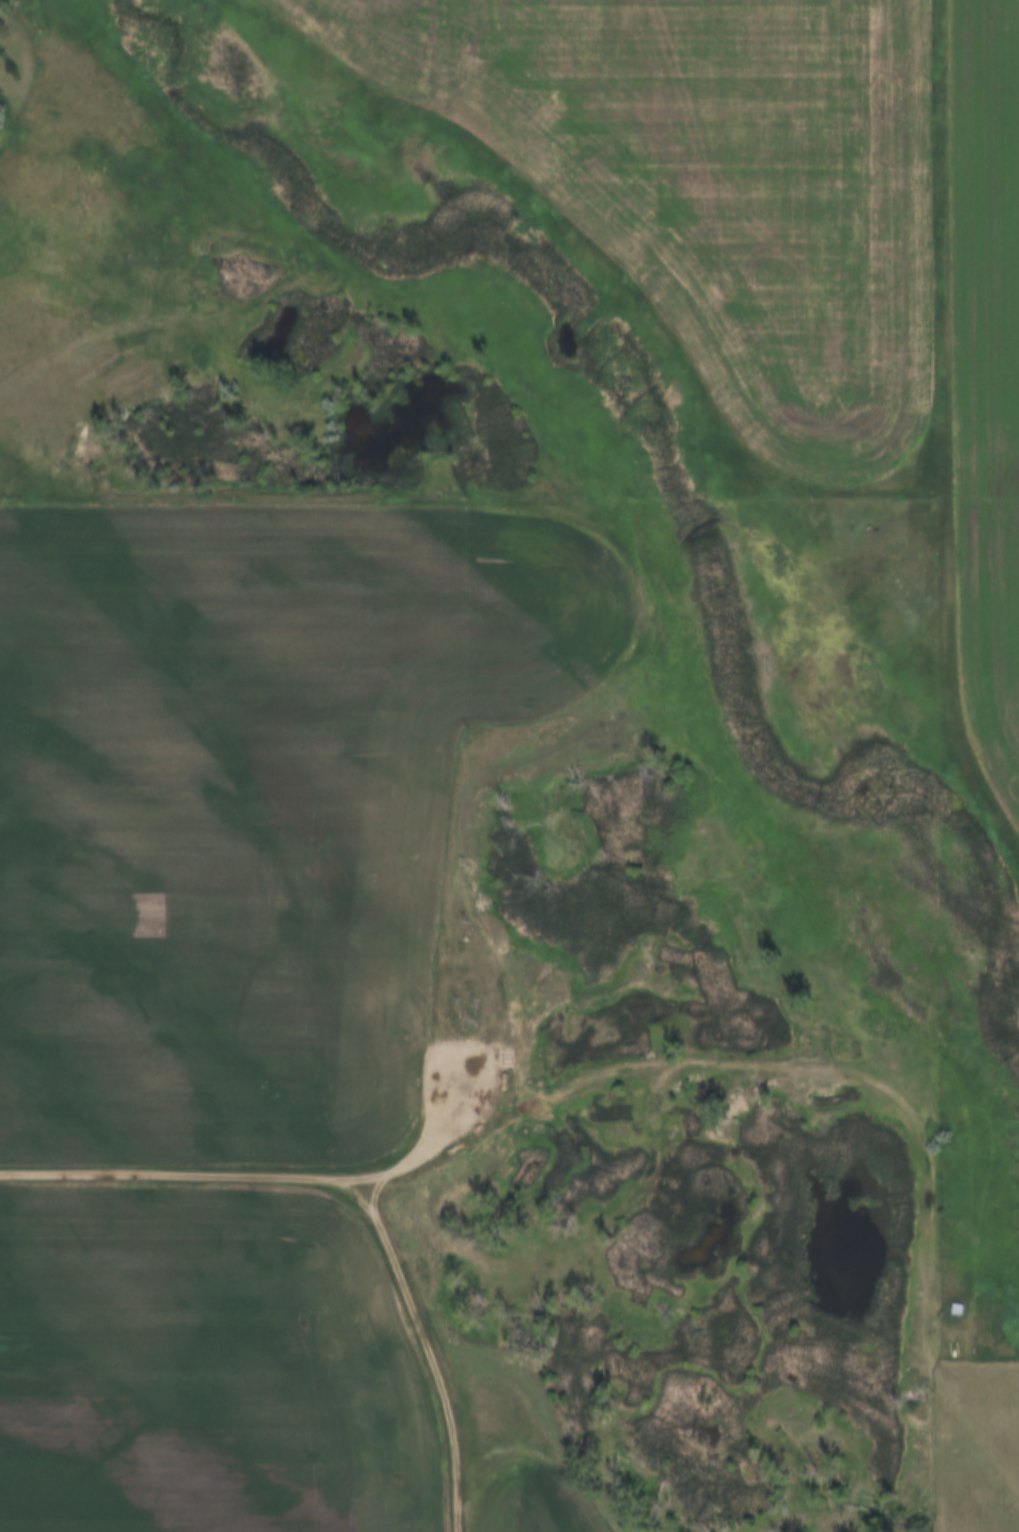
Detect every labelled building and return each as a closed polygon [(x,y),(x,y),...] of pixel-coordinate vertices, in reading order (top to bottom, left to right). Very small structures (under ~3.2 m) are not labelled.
[(937,1292),(947,1294),(945,1303),(936,1302),(937,1292)] [(958,1304),(950,1303),(949,1312),(958,1313),(958,1304)] [(900,1514),(910,1514),(910,1523),(900,1523),(900,1514)]
